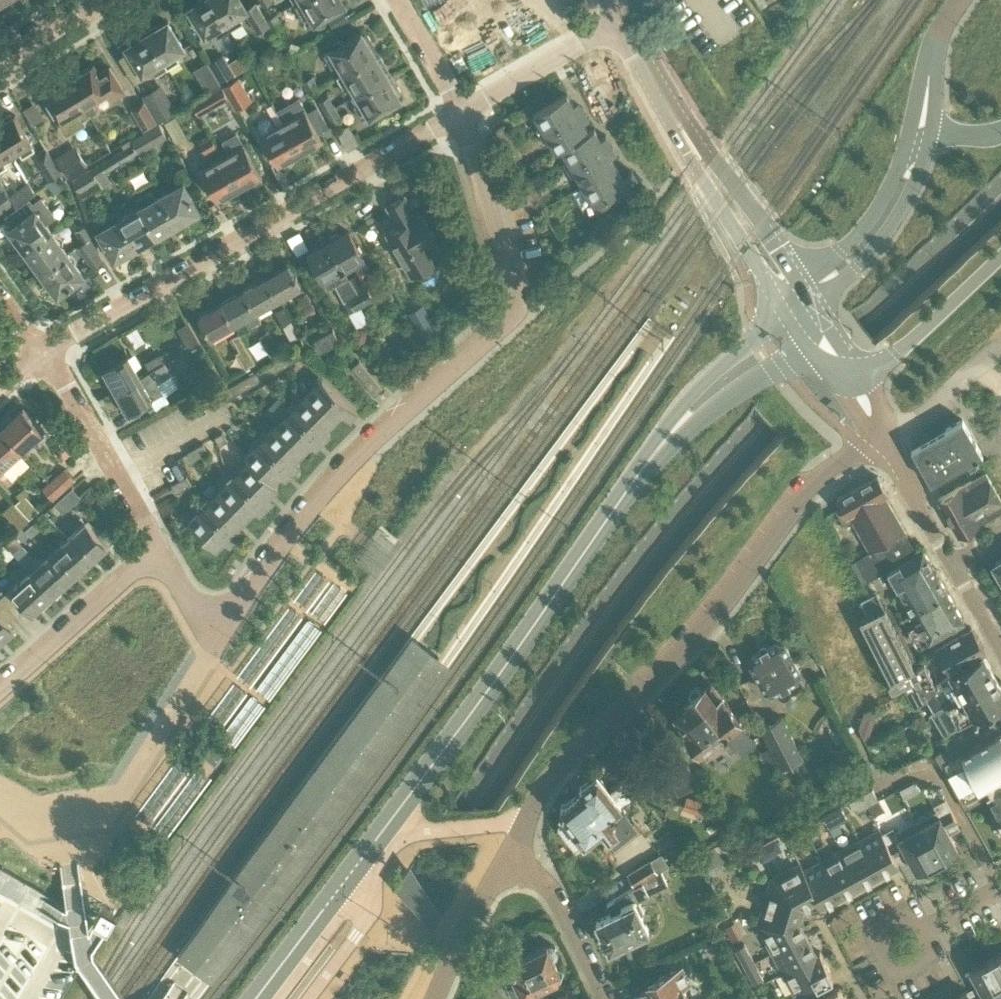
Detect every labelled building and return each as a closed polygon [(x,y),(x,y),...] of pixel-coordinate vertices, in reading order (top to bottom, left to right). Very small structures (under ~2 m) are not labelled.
[(212,0),(196,0),(197,2),(188,7),(204,33),(213,28),(217,35),(229,28),(212,0)] [(229,28),(242,21),(237,13),(243,9),(245,8),(240,0),(212,0),(229,28)] [(294,2),(306,24),(312,21),(344,3),(342,0),(297,0),(294,2)] [(255,2),(245,8),(243,9),(256,31),(268,24),(255,2)] [(728,24),(748,12),(742,2),(722,14),(728,24)] [(335,27),(340,25),(349,19),(350,19),(345,10),(330,18),(335,27)] [(276,13),(267,19),(274,30),(283,25),(276,13)] [(350,18),(350,19),(349,19),(340,25),(344,32),(355,26),(350,18)] [(156,24),(145,31),(167,66),(178,59),(174,52),(182,47),(167,22),(158,27),(156,24)] [(167,66),(145,31),(136,37),(137,40),(126,46),(142,71),(150,66),(155,73),(167,66)] [(342,71),(374,53),(368,43),(370,39),(367,33),(362,33),(361,31),(342,41),(338,39),(332,42),(333,47),(329,49),(329,50),(323,54),(331,67),(338,63),(342,71)] [(223,53),(208,61),(213,70),(220,82),(235,73),(223,53)] [(374,53),(342,71),(343,72),(337,76),(344,89),(351,85),(355,93),(386,75),(381,66),(383,61),(379,55),(375,55),(374,53)] [(213,70),(208,61),(207,60),(194,68),(207,90),(220,82),(213,70)] [(68,78),(90,115),(98,110),(93,101),(108,92),(112,99),(126,91),(110,65),(99,72),(94,63),(68,78)] [(318,85),(313,75),(304,81),(309,90),(318,85)] [(386,75),(355,93),(360,102),(354,106),(361,119),(367,115),(368,116),(372,114),(376,116),(381,113),(381,108),(400,97),(398,94),(400,90),(396,84),(392,84),(386,75)] [(236,108),(244,104),(252,100),(239,77),(224,86),(236,108)] [(90,115),(68,78),(42,94),(59,121),(77,110),(83,119),(90,115)] [(144,99),(157,121),(175,110),(161,84),(141,95),(144,99)] [(190,101),(198,96),(192,86),(184,91),(190,101)] [(191,105),(198,116),(228,99),(221,88),(191,105)] [(534,112),(545,131),(556,150),(561,147),(589,132),(588,130),(583,121),(589,118),(588,117),(585,113),(578,118),(580,122),(576,124),(567,108),(573,104),(567,93),(534,112)] [(325,111),(336,106),(329,95),(319,100),(325,111)] [(308,113),(299,97),(277,110),(283,121),(300,151),(311,145),(314,146),(318,144),(319,140),(322,138),(316,128),(327,122),(318,107),(308,113)] [(157,121),(144,99),(131,108),(143,130),(157,121)] [(187,119),(196,114),(191,105),(191,104),(182,110),(187,119)] [(342,116),(336,106),(325,111),(332,122),(342,116)] [(0,122),(0,136),(10,152),(18,148),(22,155),(34,147),(31,141),(31,140),(15,114),(11,116),(10,113),(2,117),(4,120),(0,122)] [(290,160),(290,157),(300,151),(283,121),(273,127),(269,119),(265,118),(259,121),(258,126),(262,133),(261,134),(278,163),(281,161),(284,163),(290,160)] [(145,131),(153,146),(168,137),(159,123),(145,131)] [(603,158),(594,142),(606,135),(606,134),(600,138),(594,127),(588,130),(589,132),(561,147),(582,184),(616,165),(609,155),(603,158)] [(230,153),(221,158),(238,187),(249,181),(253,182),(258,179),(258,176),(261,174),(244,145),(243,145),(236,134),(223,142),(230,153)] [(7,164),(3,157),(10,152),(0,136),(0,168),(7,164)] [(205,153),(216,147),(210,138),(199,144),(205,153)] [(84,171),(89,167),(75,144),(54,157),(68,180),(71,178),(84,171)] [(517,146),(508,151),(513,160),(522,155),(517,146)] [(124,147),(112,155),(118,164),(130,157),(124,147)] [(50,179),(60,172),(60,171),(46,148),(36,155),(50,179)] [(118,164),(112,155),(100,162),(105,171),(118,164)] [(238,187),(221,158),(199,171),(216,200),(220,198),(224,199),(227,197),(228,193),(238,187)] [(620,187),(616,180),(622,176),(616,165),(582,184),(593,203),(591,204),(596,213),(628,195),(623,186),(627,185),(626,184),(636,179),(634,174),(621,181),(623,185),(620,187)] [(84,171),(71,178),(84,199),(101,188),(89,167),(84,171)] [(530,189),(539,184),(534,177),(525,181),(530,189)] [(183,182),(162,194),(177,221),(187,216),(191,218),(196,216),(196,211),(199,209),(183,182)] [(21,188),(27,196),(34,190),(28,183),(21,188)] [(543,192),(539,184),(530,189),(535,197),(543,192)] [(10,196),(4,188),(0,191),(0,207),(12,199),(10,196)] [(162,194),(141,206),(156,233),(158,232),(162,235),(167,232),(168,227),(177,221),(162,194)] [(439,259),(438,258),(445,254),(436,239),(437,238),(421,212),(416,215),(405,195),(387,205),(399,225),(387,232),(394,244),(391,245),(394,249),(396,247),(412,274),(439,259)] [(156,233),(141,206),(120,218),(136,245),(146,239),(150,242),(154,239),(155,234),(156,233)] [(25,249),(51,230),(35,209),(9,227),(10,228),(8,234),(12,240),(18,239),(25,249)] [(115,209),(94,221),(114,257),(117,256),(121,258),(127,255),(127,250),(136,245),(120,218),(115,209)] [(81,242),(91,236),(85,225),(74,229),(81,242)] [(328,241),(347,275),(355,271),(350,262),(362,255),(347,229),(339,234),(336,233),(329,237),(329,240),(328,241)] [(51,230),(25,249),(25,250),(23,255),(28,261),(33,261),(40,271),(66,252),(51,230)] [(91,236),(81,242),(76,246),(93,267),(104,259),(91,236)] [(347,275),(328,241),(327,241),(324,240),(317,244),(316,247),(308,252),(327,287),(334,283),(343,298),(347,296),(354,308),(363,304),(355,291),(346,276),(347,275)] [(82,274),(66,252),(40,271),(47,279),(45,284),(49,290),(55,290),(57,292),(82,274)] [(287,263),(264,276),(277,298),(299,285),(287,263)] [(277,298),(264,276),(242,288),(255,311),(277,298)] [(355,291),(363,304),(371,299),(364,286),(355,291)] [(255,311),(242,288),(220,301),(233,323),(243,318),(248,326),(260,320),(255,311)] [(306,291),(298,297),(306,312),(315,306),(306,291)] [(233,323),(220,301),(198,314),(211,336),(233,323)] [(438,328),(424,303),(408,311),(423,337),(438,328)] [(295,347),(303,342),(284,305),(275,309),(295,347)] [(188,320),(179,326),(177,327),(189,349),(201,343),(188,320)] [(331,328),(312,339),(319,351),(338,340),(331,328)] [(231,396),(296,359),(302,356),(296,347),(283,355),(268,330),(259,335),(274,360),(226,388),(231,396)] [(240,331),(230,334),(239,351),(240,349),(245,358),(251,354),(246,345),(247,344),(240,331)] [(150,370),(165,362),(160,352),(145,360),(150,370)] [(115,389),(139,376),(127,354),(103,368),(115,389)] [(352,366),(354,370),(375,394),(383,388),(359,360),(352,366)] [(150,370),(139,376),(115,389),(127,410),(151,397),(164,390),(157,378),(170,371),(165,362),(150,370)] [(191,376),(196,386),(197,387),(218,374),(213,363),(191,376)] [(310,389),(337,416),(349,404),(322,377),(310,389)] [(337,416),(310,389),(276,423),(303,450),(312,442),(307,437),(320,424),(325,429),(337,416)] [(0,425),(0,426),(21,449),(43,429),(22,406),(10,417),(8,414),(0,421),(2,423),(0,425)] [(979,440),(969,422),(966,424),(962,418),(912,447),(931,480),(981,451),(976,442),(979,440)] [(303,450),(276,423),(245,454),(250,459),(273,481),(282,472),(277,467),(290,454),(295,459),(303,450)] [(0,426),(0,469),(21,449),(0,426)] [(219,444),(227,439),(223,431),(214,436),(219,444)] [(204,442),(195,447),(200,456),(208,451),(204,442)] [(200,456),(195,447),(187,451),(192,460),(200,456)] [(273,481),(250,459),(220,489),(247,516),(256,507),(251,502),(264,489),(269,494),(278,485),(273,481)] [(65,467),(49,481),(58,492),(74,477),(65,467)] [(942,496),(939,498),(959,533),(1000,509),(1000,500),(985,472),(942,496)] [(171,484),(176,493),(191,484),(187,475),(171,484)] [(867,546),(903,526),(885,494),(888,493),(878,475),(836,498),(841,506),(833,511),(841,525),(851,519),(867,546)] [(58,492),(49,481),(42,487),(51,498),(58,492)] [(73,486),(54,503),(62,512),(81,496),(73,486)] [(247,516),(220,489),(189,520),(216,547),(225,538),(220,533),(227,526),(233,520),(238,525),(247,516)] [(80,498),(86,505),(93,498),(87,491),(80,498)] [(25,494),(16,502),(29,517),(39,509),(25,494)] [(18,528),(28,519),(12,501),(3,510),(18,528)] [(34,521),(25,528),(32,536),(41,528),(34,521)] [(65,538),(87,562),(106,546),(84,521),(65,538)] [(903,526),(867,546),(870,551),(852,561),(864,581),(887,568),(901,591),(936,571),(923,549),(917,552),(903,526)] [(22,543),(19,540),(16,537),(7,545),(13,551),(22,543)] [(87,562),(65,538),(47,554),(69,579),(87,562)] [(69,579),(47,554),(38,562),(31,555),(22,563),(29,571),(51,595),(69,579)] [(993,563),(1000,577),(1000,558),(993,563)] [(51,595),(29,571),(10,587),(32,612),(51,595)] [(946,590),(936,571),(901,591),(912,610),(946,590)] [(205,722),(233,743),(345,593),(316,572),(205,722)] [(908,670),(916,666),(885,605),(884,605),(877,591),(875,592),(870,583),(865,585),(870,595),(861,599),(868,613),(860,617),(892,680),(888,683),(892,689),(903,684),(913,679),(908,670)] [(946,590),(912,610),(929,640),(964,620),(946,590)] [(13,629),(0,615),(0,640),(13,629)] [(637,623),(631,618),(615,638),(622,644),(637,623)] [(949,669),(985,650),(972,627),(938,647),(949,669)] [(759,679),(765,690),(773,693),(782,688),(782,689),(783,688),(782,688),(789,684),(789,685),(790,684),(789,684),(798,679),(800,671),(794,660),(794,659),(794,658),(793,659),(791,655),(792,654),(791,654),(785,643),(776,641),(768,645),(767,645),(770,651),(764,655),(760,649),(760,650),(752,654),(750,662),(756,674),(755,674),(756,675),(758,678),(758,679),(759,679)] [(937,686),(922,695),(924,699),(931,711),(937,708),(957,696),(995,674),(982,652),(985,651),(985,650),(949,669),(952,674),(935,682),(937,686)] [(913,679),(922,695),(937,686),(935,682),(925,661),(916,666),(908,670),(913,679)] [(930,712),(943,735),(957,727),(973,718),(992,707),(1000,701),(1000,685),(998,680),(995,674),(957,696),(937,708),(931,711),(930,712)] [(922,695),(913,679),(903,684),(914,705),(924,699),(922,695)] [(691,700),(676,711),(689,729),(687,730),(689,733),(686,736),(694,747),(698,744),(700,748),(701,747),(706,754),(723,742),(729,750),(737,744),(742,751),(755,742),(738,718),(739,718),(726,700),(725,700),(710,680),(701,686),(699,683),(689,690),(691,694),(688,696),(691,700)] [(853,713),(856,726),(881,721),(878,707),(853,713)] [(992,707),(973,718),(979,728),(994,719),(997,717),(992,707)] [(761,726),(781,767),(802,756),(782,716),(761,726)] [(1000,729),(994,719),(979,728),(935,753),(935,754),(966,808),(990,794),(987,789),(1000,781),(1000,729)] [(687,762),(674,769),(684,791),(699,784),(687,762)] [(559,822),(559,827),(574,847),(583,839),(584,841),(598,829),(614,849),(640,828),(621,804),(632,796),(621,782),(611,790),(597,773),(580,787),(583,790),(568,802),(562,802),(560,812),(565,812),(567,815),(559,822)] [(987,789),(990,794),(1000,814),(1000,781),(987,789)] [(871,788),(849,801),(855,812),(877,799),(871,788)] [(706,815),(710,801),(689,795),(684,807),(706,815)] [(919,826),(937,860),(958,849),(946,826),(957,821),(945,798),(934,804),(939,815),(919,826)] [(304,803),(225,910),(234,916),(242,922),(321,815),(313,809),(304,803)] [(848,817),(841,805),(829,812),(823,816),(829,827),(848,817)] [(804,827),(809,836),(821,829),(816,820),(804,827)] [(893,826),(882,832),(881,833),(893,855),(894,855),(904,849),(917,871),(937,860),(919,826),(899,837),(893,826)] [(809,836),(804,827),(791,834),(796,843),(809,836)] [(881,833),(882,832),(880,828),(860,839),(878,873),(898,862),(894,855),(893,855),(881,833)] [(740,851),(734,837),(724,841),(731,855),(740,851)] [(878,873),(860,839),(841,849),(859,883),(878,873)] [(724,858),(711,848),(697,855),(704,868),(724,858)] [(841,849),(822,860),(840,893),(859,883),(841,849)] [(636,884),(661,869),(668,865),(661,854),(651,860),(650,860),(629,873),(636,884)] [(822,860),(804,869),(803,870),(817,897),(821,904),(840,893),(822,860)] [(771,878),(770,884),(803,904),(817,897),(803,870),(804,869),(800,862),(771,878)] [(661,869),(636,884),(607,902),(611,911),(596,919),(601,929),(609,947),(649,928),(641,911),(644,910),(638,898),(667,884),(661,869)] [(770,884),(759,919),(799,920),(803,904),(770,884)] [(107,921),(113,910),(104,904),(103,903),(96,915),(107,921)] [(724,905),(710,913),(715,922),(729,914),(724,905)] [(799,920),(759,919),(757,924),(773,952),(806,934),(799,920)] [(725,926),(733,941),(743,935),(735,921),(725,926)] [(806,934),(773,952),(783,971),(817,953),(816,952),(806,934)] [(745,966),(754,961),(744,943),(735,947),(745,966)] [(547,944),(499,967),(514,997),(522,993),(524,993),(556,978),(559,978),(562,968),(559,967),(553,956),(555,955),(557,951),(554,944),(548,944),(547,944)] [(820,950),(816,952),(817,953),(783,971),(794,991),(815,979),(816,981),(817,980),(816,978),(826,973),(827,975),(828,974),(827,972),(831,970),(820,950)] [(990,957),(1000,977),(1000,951),(990,957)] [(990,957),(969,968),(981,991),(971,996),(970,997),(972,998),(993,998),(1000,995),(1000,977),(990,957)] [(754,961),(745,966),(754,981),(763,976),(754,961)] [(638,990),(642,998),(688,998),(681,983),(688,980),(681,964),(653,977),(655,982),(638,990)] [(839,986),(836,988),(835,986),(834,987),(835,989),(825,994),(824,992),(823,993),(824,995),(816,998),(846,998),(839,986)] [(971,996),(967,989),(948,998),(972,998),(970,997),(971,996)] [(761,995),(763,998),(775,998),(770,990),(761,995)] [(566,991),(564,997),(569,998),(573,998),(575,994),(566,991)]
